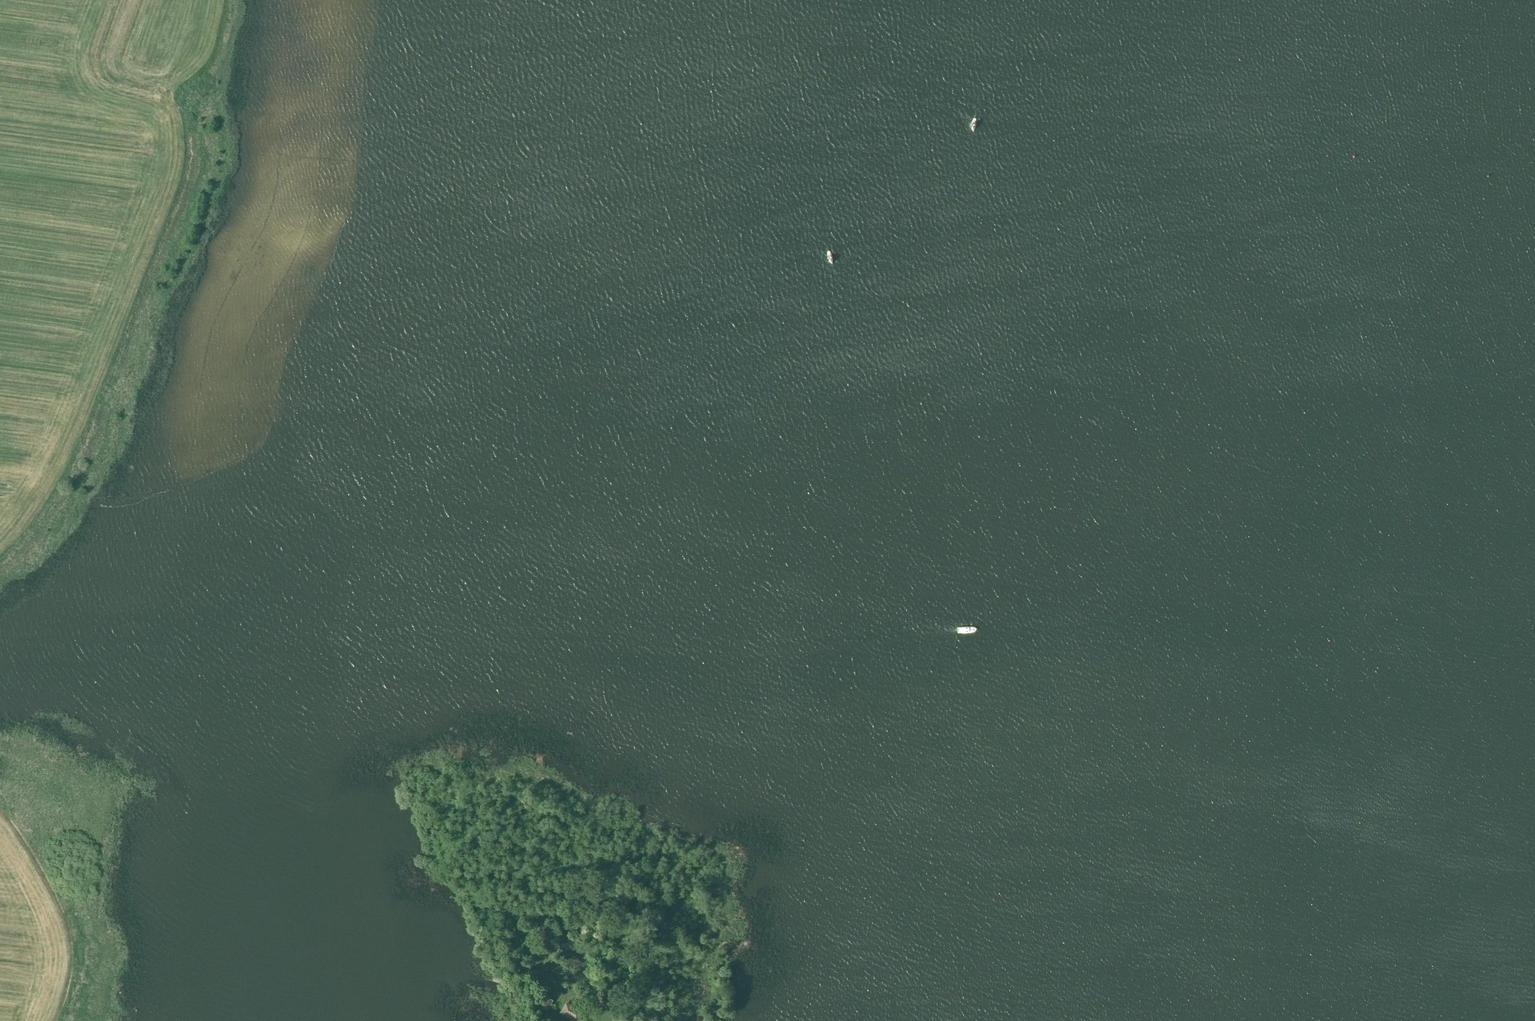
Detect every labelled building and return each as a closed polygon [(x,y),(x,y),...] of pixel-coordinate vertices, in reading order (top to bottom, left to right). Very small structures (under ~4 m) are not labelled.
[(548,1012),(554,1001),(546,997),(540,1007),(548,1012)]
